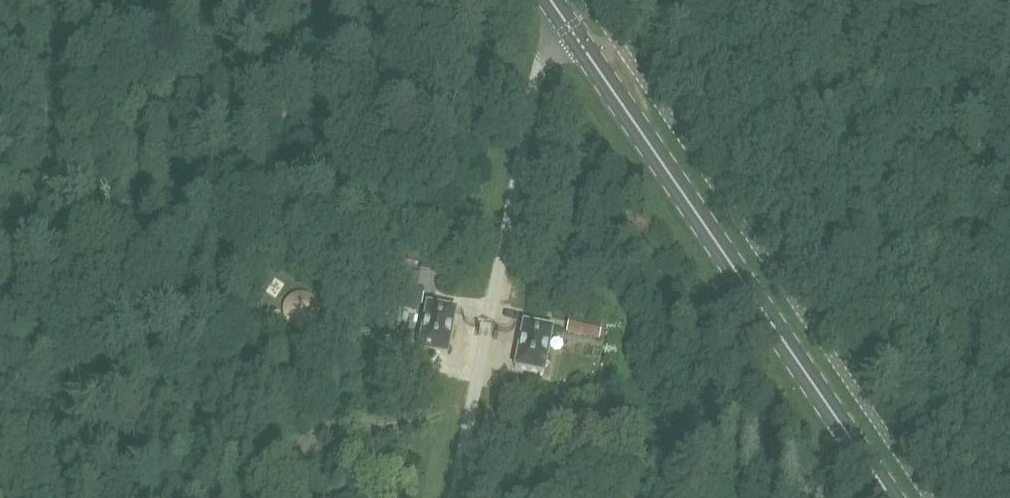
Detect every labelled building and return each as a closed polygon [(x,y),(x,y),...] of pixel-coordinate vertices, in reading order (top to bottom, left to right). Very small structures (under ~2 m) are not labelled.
[(419,305),(423,290),(414,289),(416,278),(404,275),(402,278),(370,272),(368,281),(393,287),(391,300),(419,305)] [(283,310),(283,312),(283,314),(284,316),(285,319),(286,321),(287,322),(288,324),(290,326),(292,327),(294,328),(296,329),(299,329),(301,329),(303,329),(305,329),(308,328),(310,327),(312,326),(313,324),(315,322),(316,321),(317,319),(318,316),(318,314),(318,312),(318,310),(318,307),(317,305),(316,303),(315,301),(313,299),(312,298),(310,297),(308,296),(305,295),(303,294),(301,294),(299,294),(296,295),(294,296),(292,297),(290,298),(288,299),(287,301),(286,303),(285,305),(284,307),(283,310)] [(447,356),(455,311),(426,306),(418,350),(447,356)] [(543,375),(552,330),(523,324),(514,369),(543,375)] [(596,341),(598,333),(566,327),(565,335),(596,341)]
